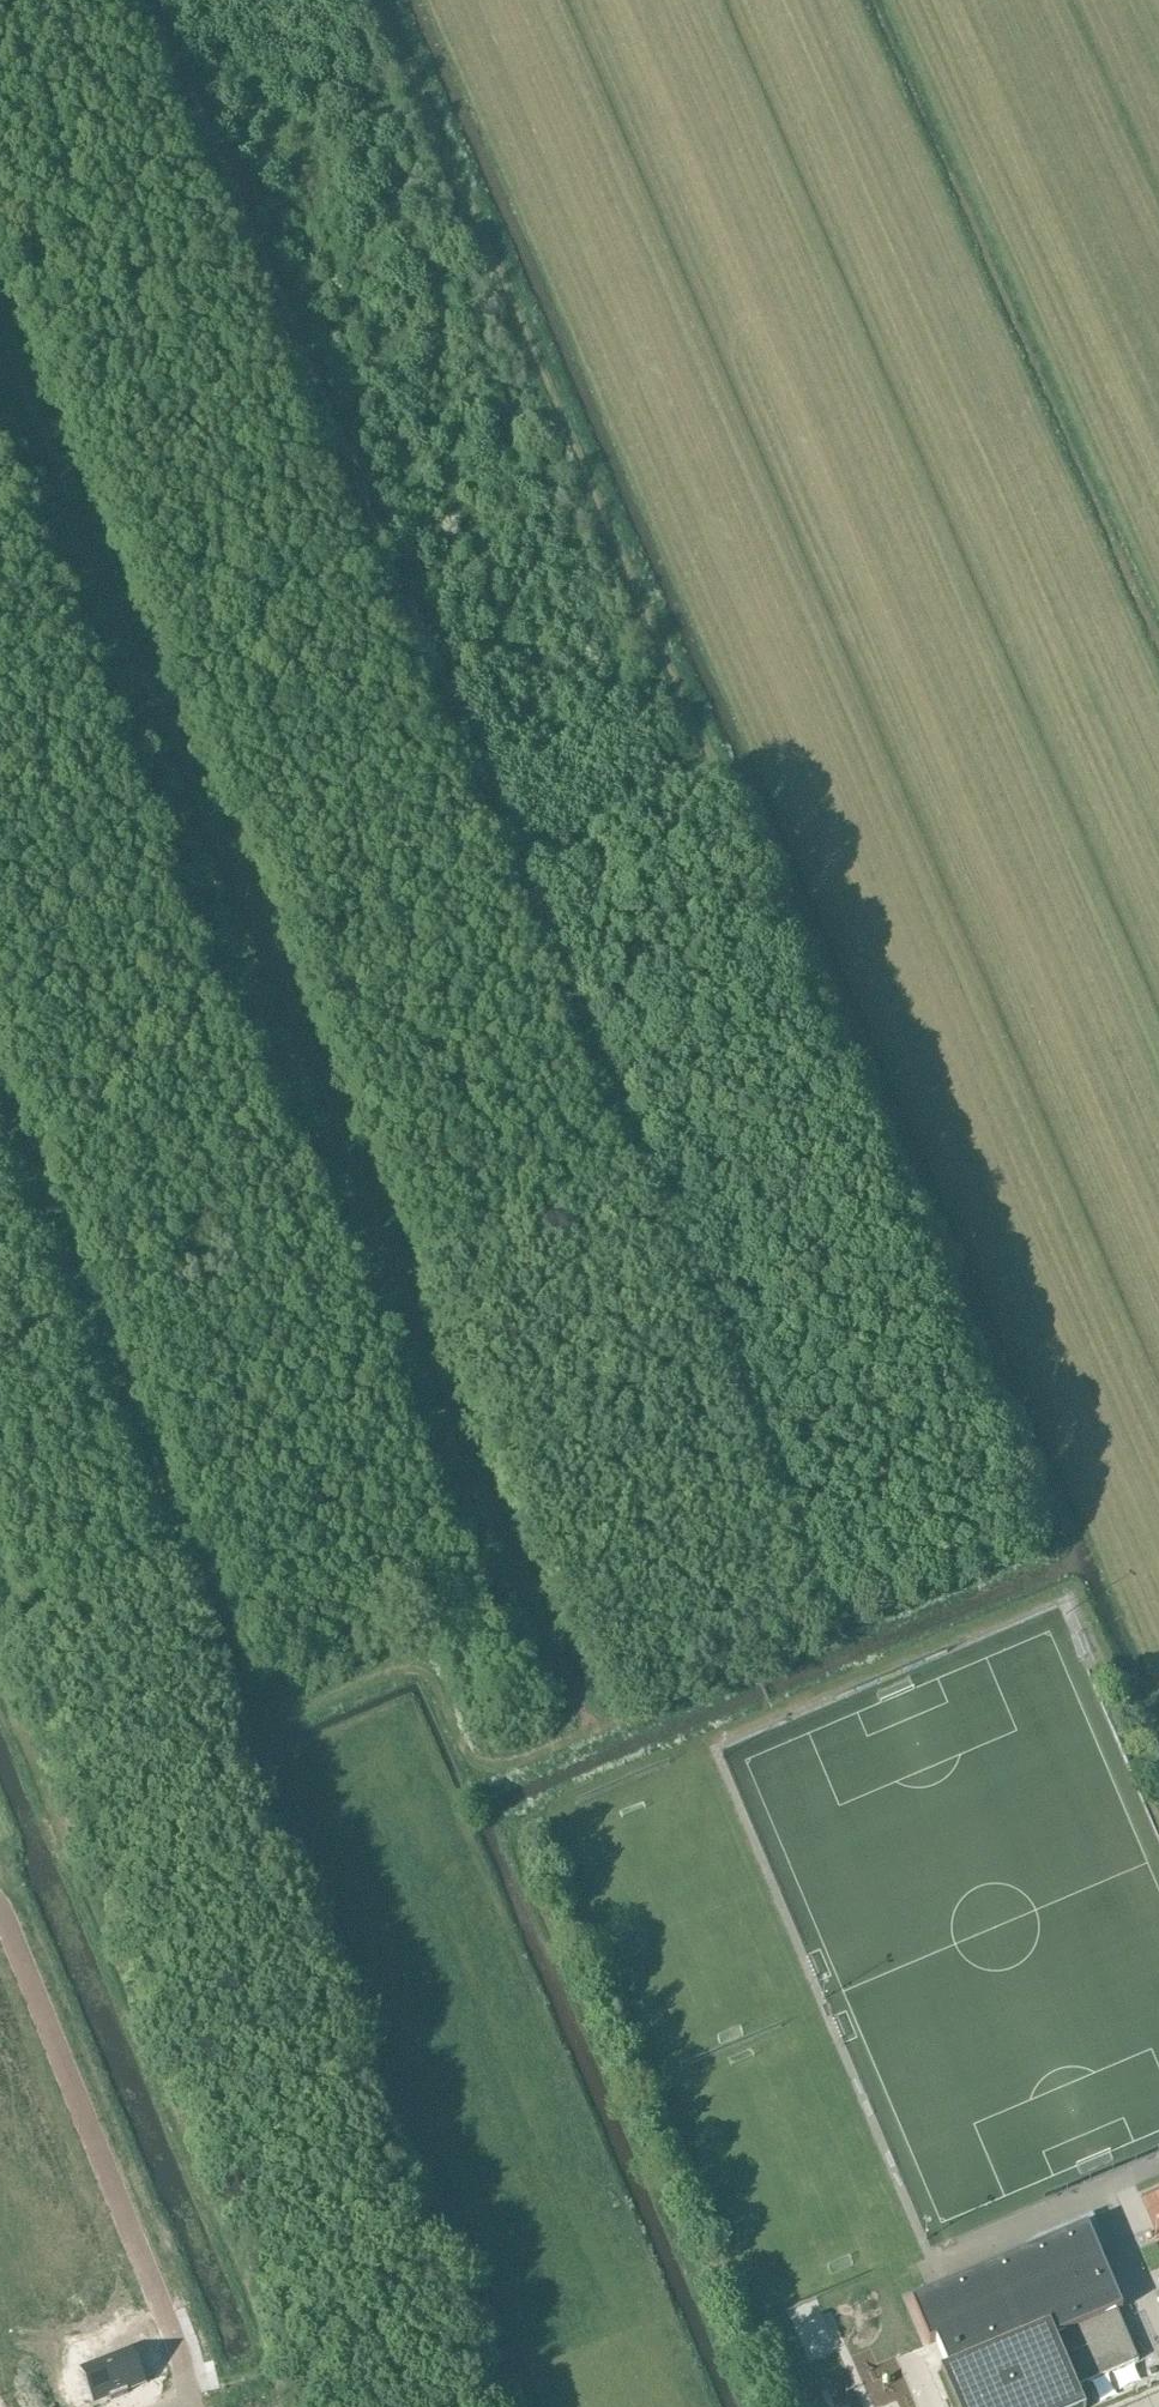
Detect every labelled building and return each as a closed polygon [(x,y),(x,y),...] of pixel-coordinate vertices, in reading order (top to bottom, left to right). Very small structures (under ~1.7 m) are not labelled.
[(911,2302),(930,2345),(937,2342),(948,2368),(941,2371),(956,2406),(1084,2406),(1076,2388),(1138,2362),(1122,2324),(1102,2277),(1108,2275),(1088,2227),(1068,2235),(911,2302)] [(82,2372),(94,2403),(109,2397),(111,2402),(129,2394),(127,2390),(144,2383),(132,2352),(82,2372)]
